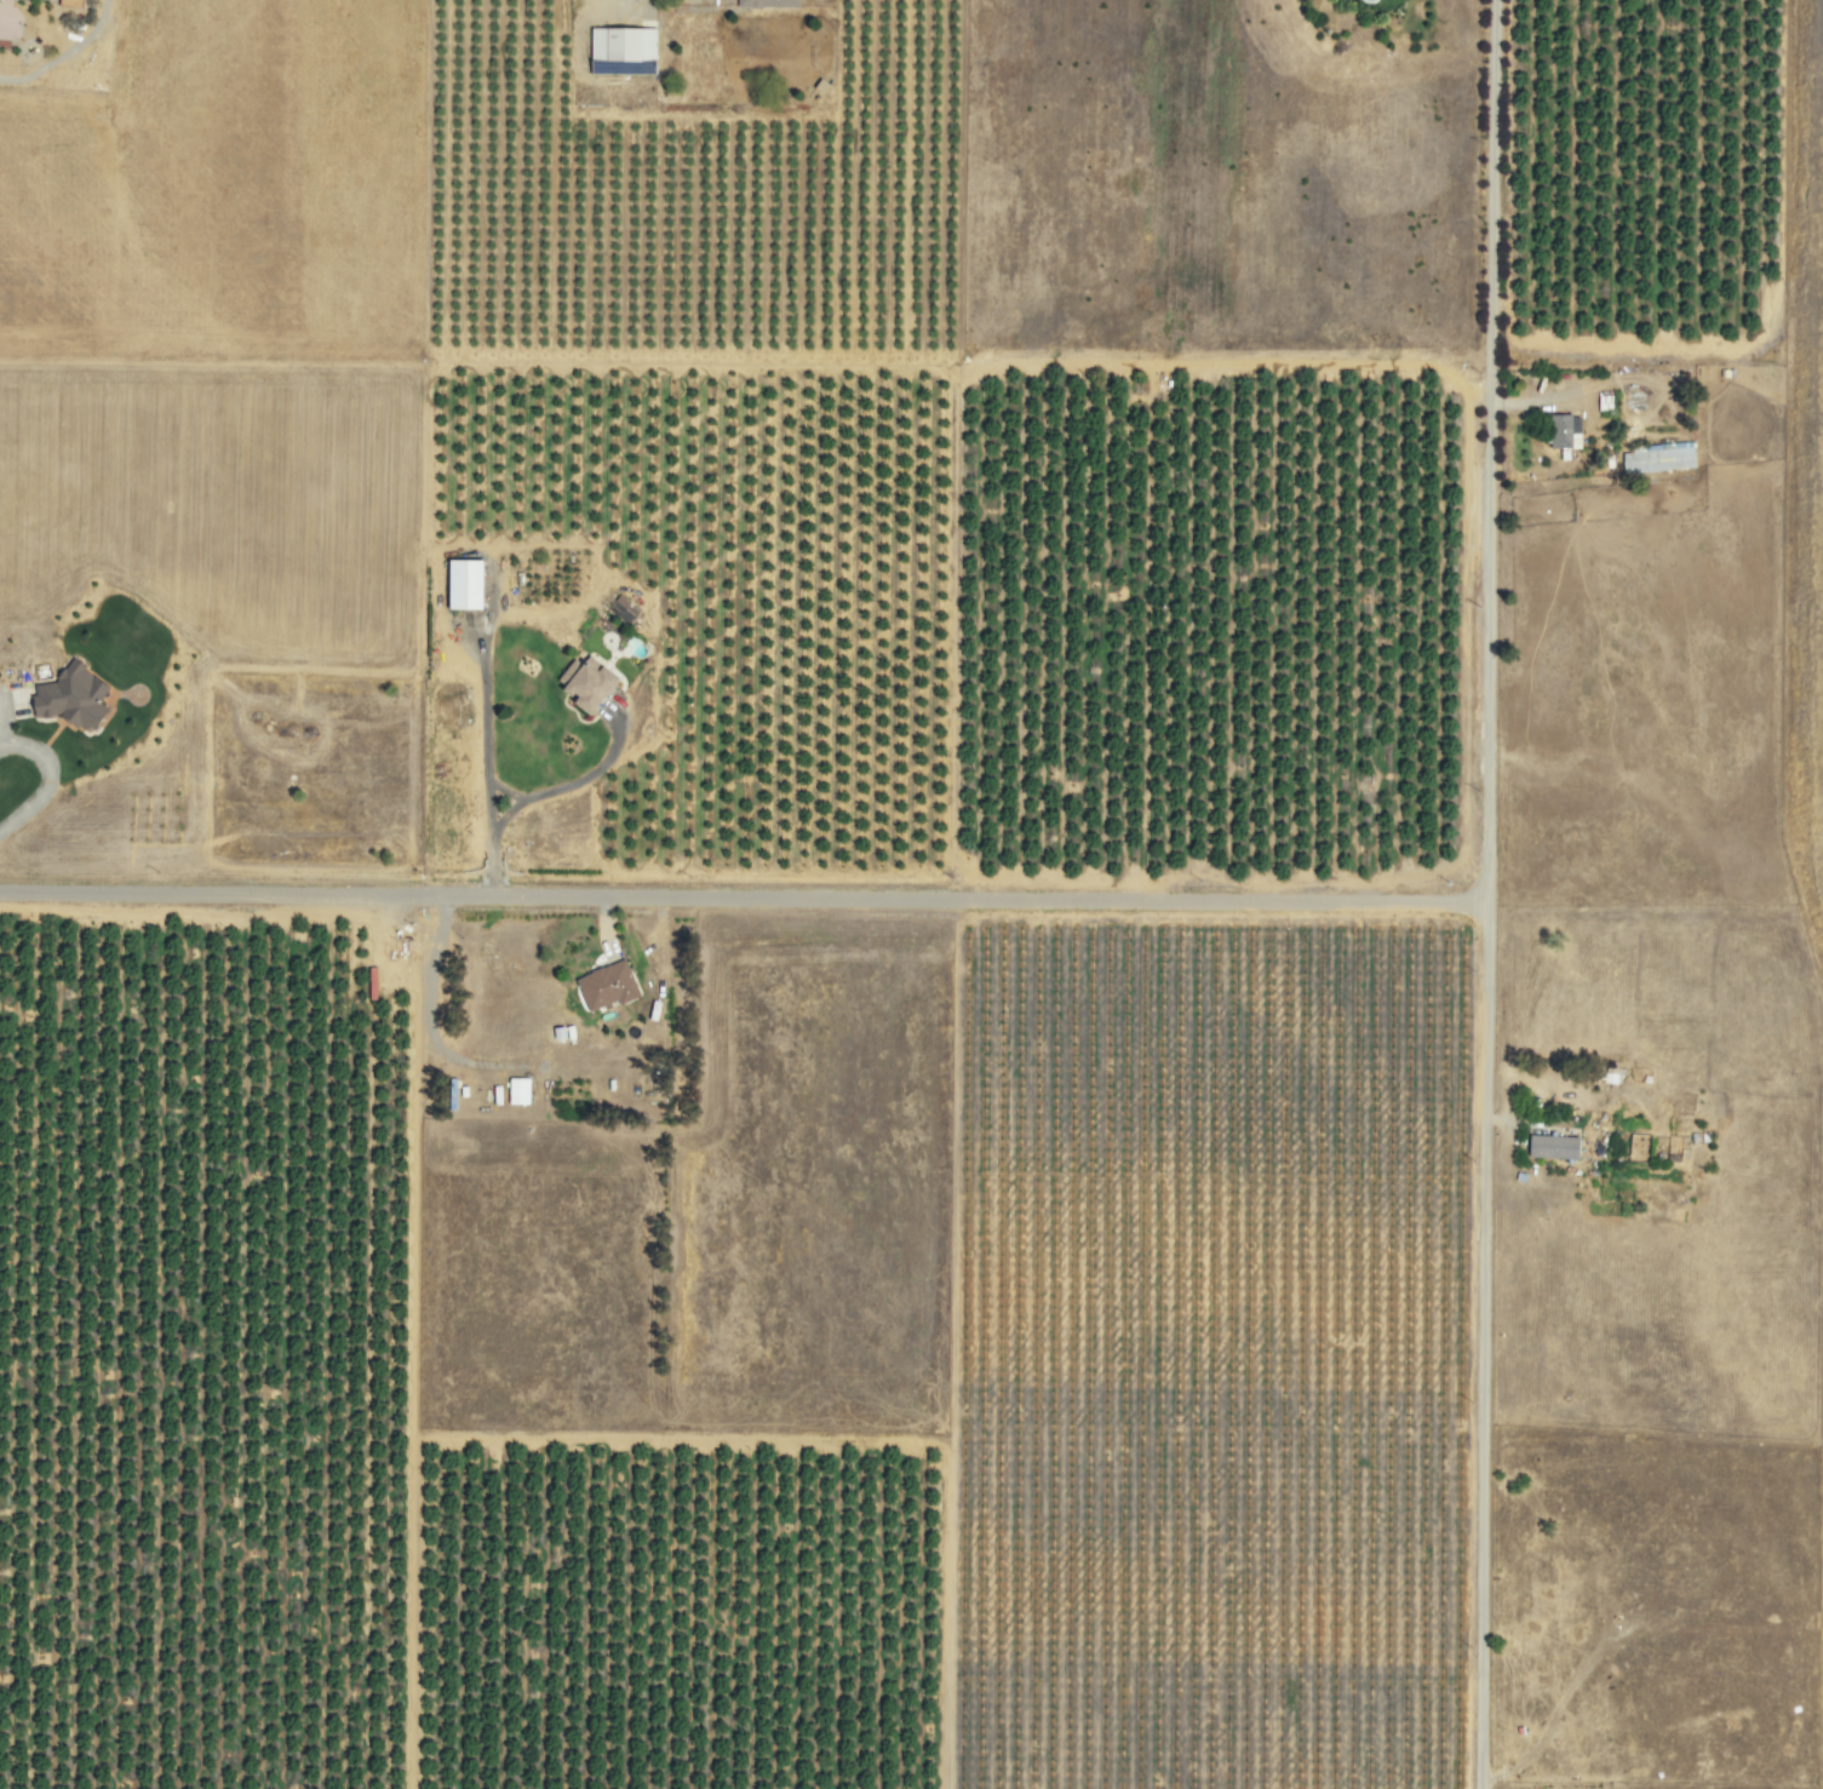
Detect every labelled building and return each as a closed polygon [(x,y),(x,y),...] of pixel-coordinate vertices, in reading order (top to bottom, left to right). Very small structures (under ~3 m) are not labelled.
[(586,27),(585,73),(651,74),(652,28),(586,27)] [(1577,449),(1578,415),(1547,415),(1546,448),(1577,449)] [(1628,445),(1629,452),(1620,453),(1620,473),(1692,469),(1691,442),(1628,445)] [(475,610),(476,560),(442,559),(441,609),(475,610)] [(550,683),(569,698),(565,703),(585,718),(613,681),(593,665),(589,671),(570,657),(550,683)] [(28,718),(50,715),(68,726),(75,725),(83,731),(93,729),(105,710),(94,703),(104,687),(81,673),(80,667),(67,659),(60,670),(51,671),(52,682),(29,685),(30,692),(25,700),(28,718)] [(583,1011),(614,1001),(615,1004),(635,997),(623,960),(572,977),(583,1011)] [(524,1078),(504,1078),(504,1104),(524,1105),(524,1078)] [(1524,1157),(1576,1159),(1577,1137),(1525,1136),(1524,1157)]
